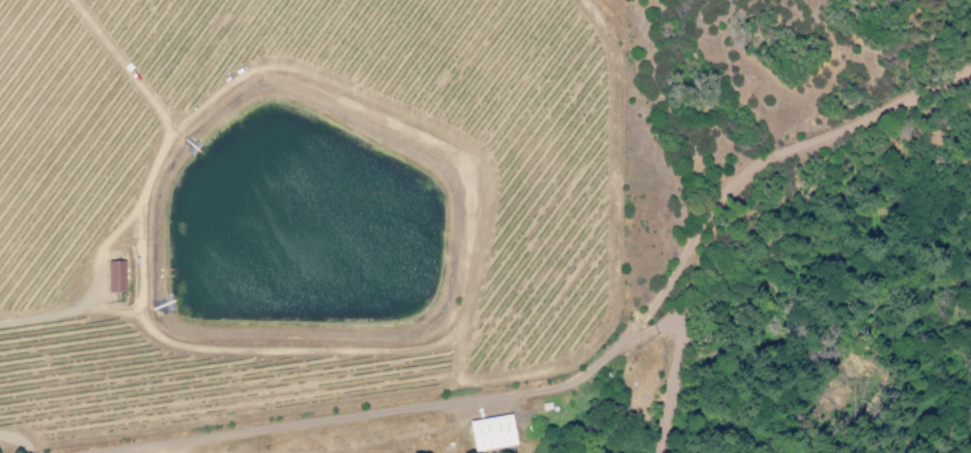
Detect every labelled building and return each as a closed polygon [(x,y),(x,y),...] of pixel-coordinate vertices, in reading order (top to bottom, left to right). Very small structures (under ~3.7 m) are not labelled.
[(105,262),(122,262),(122,292),(105,292),(105,262)] [(470,452),(514,448),(510,417),(467,421),(470,452)]
